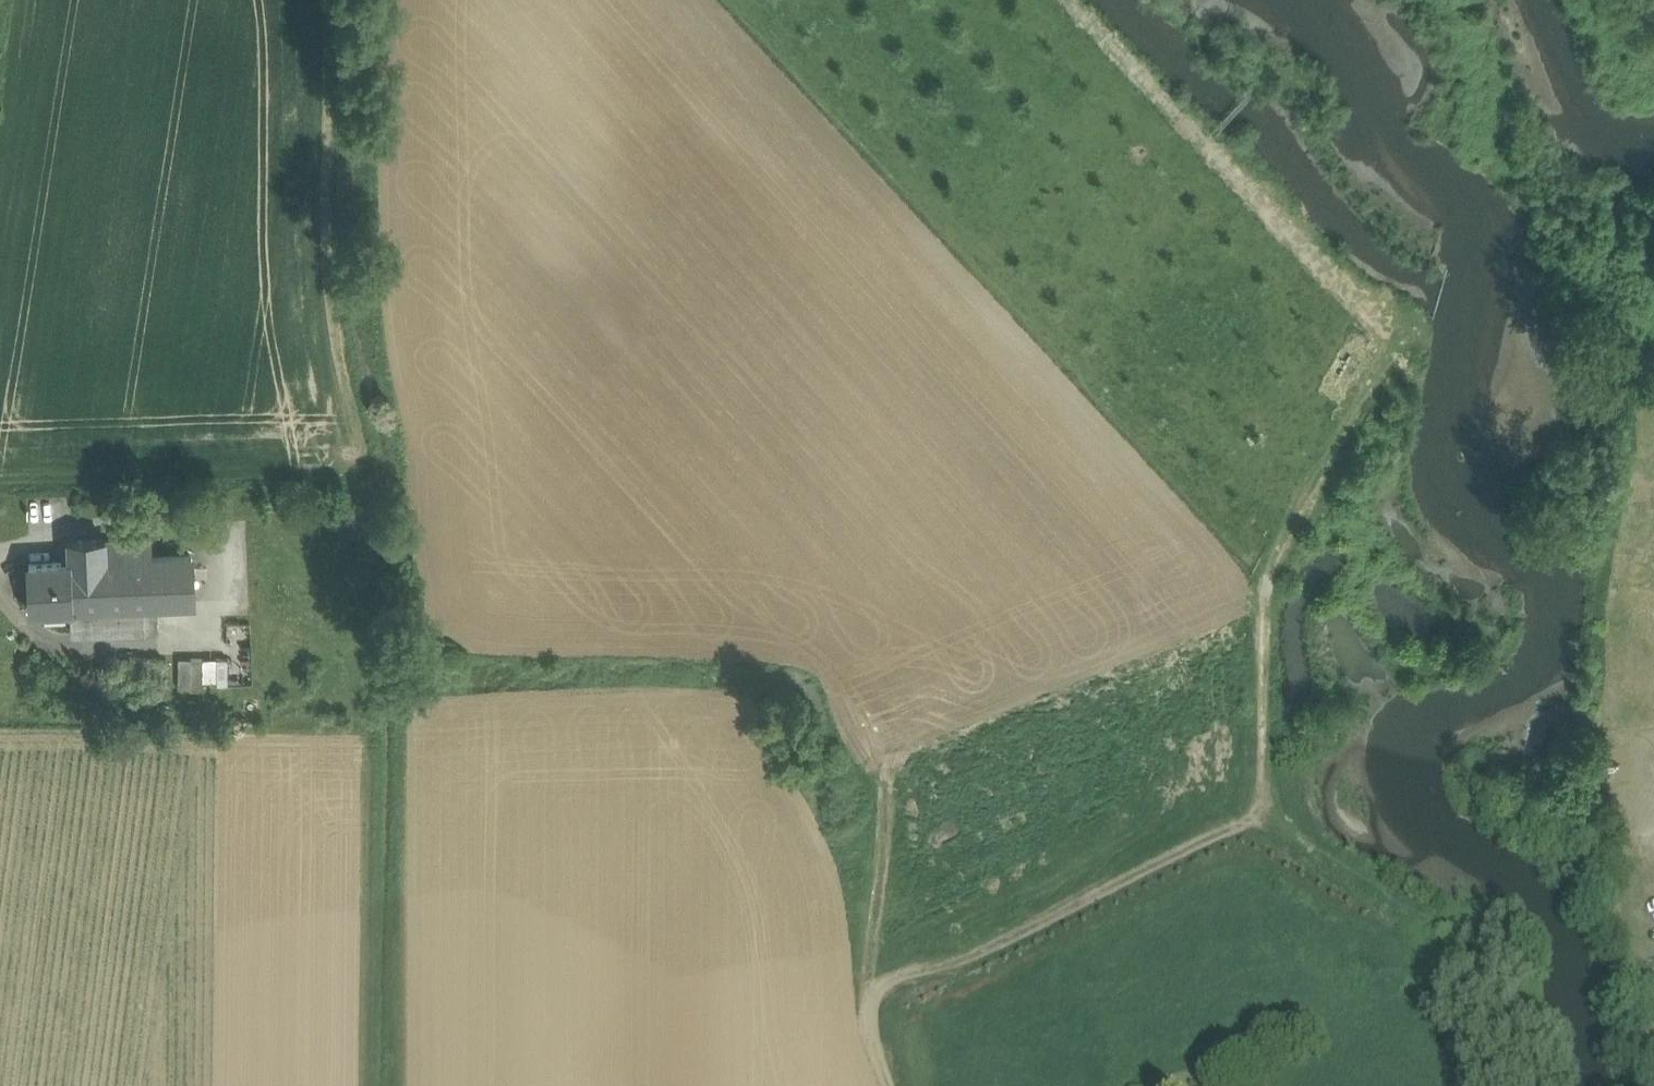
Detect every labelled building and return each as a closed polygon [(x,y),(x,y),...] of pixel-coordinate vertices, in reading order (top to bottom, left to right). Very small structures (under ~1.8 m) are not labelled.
[(150,537),(70,540),(71,561),(73,607),(71,607),(72,630),(159,626),(158,602),(194,601),(192,554),(151,556),(150,537)] [(71,561),(30,563),(32,609),(71,607),(73,607),(71,561)] [(203,657),(179,657),(179,687),(203,687),(203,657)]
